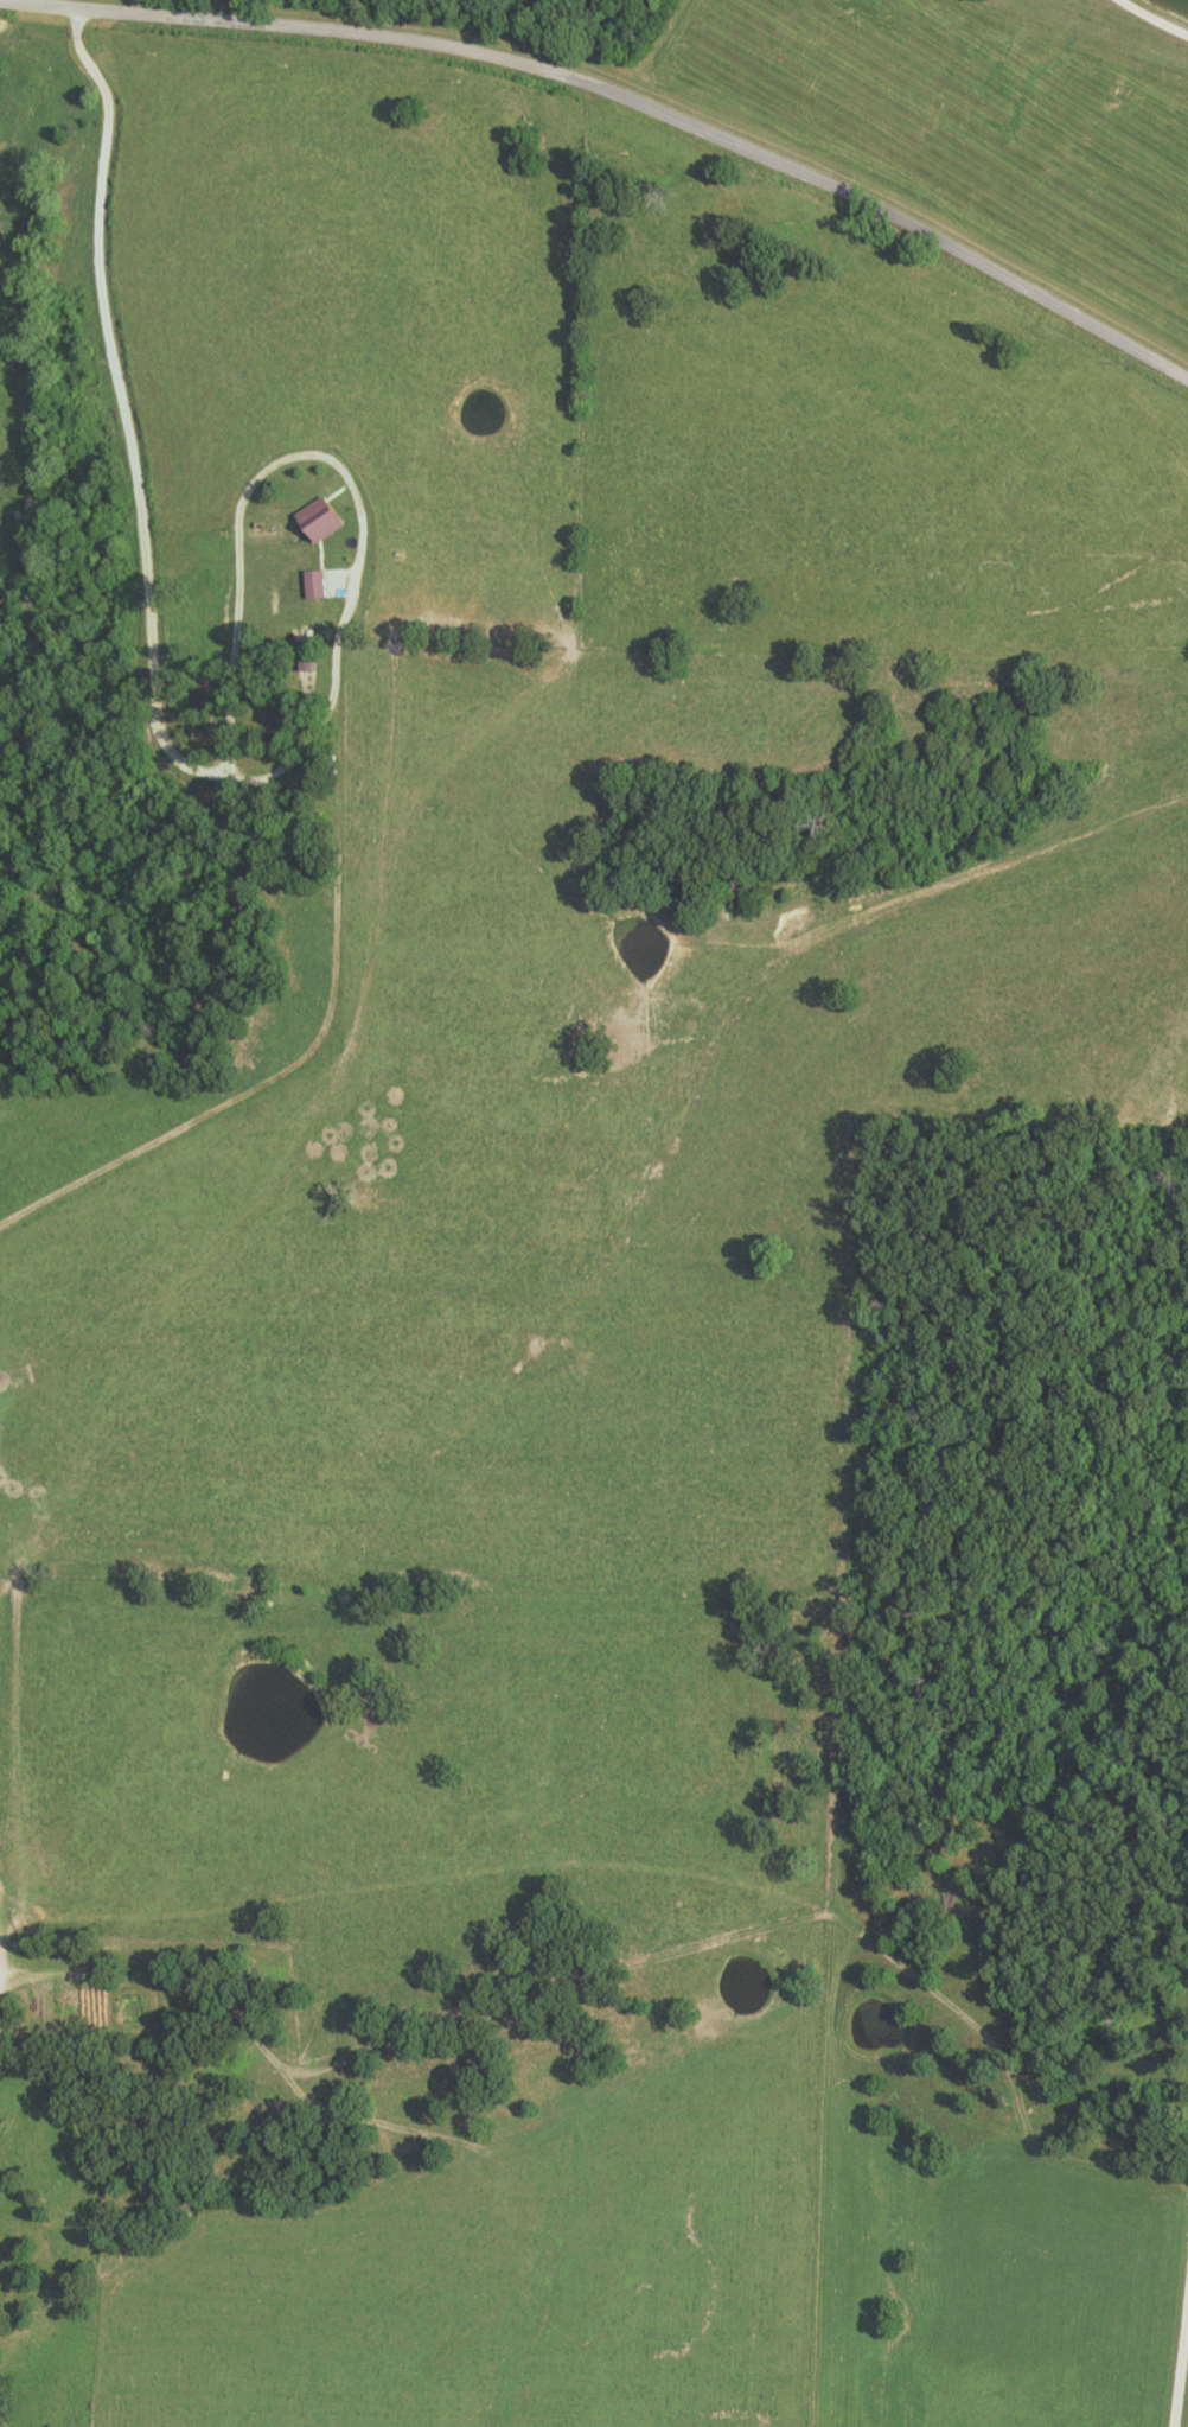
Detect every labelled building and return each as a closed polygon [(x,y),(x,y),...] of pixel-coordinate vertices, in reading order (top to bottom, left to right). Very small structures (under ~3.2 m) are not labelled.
[(312,544),(342,526),(324,496),(294,513),(312,544)] [(324,598),(323,570),(304,570),(305,598),(324,598)]
